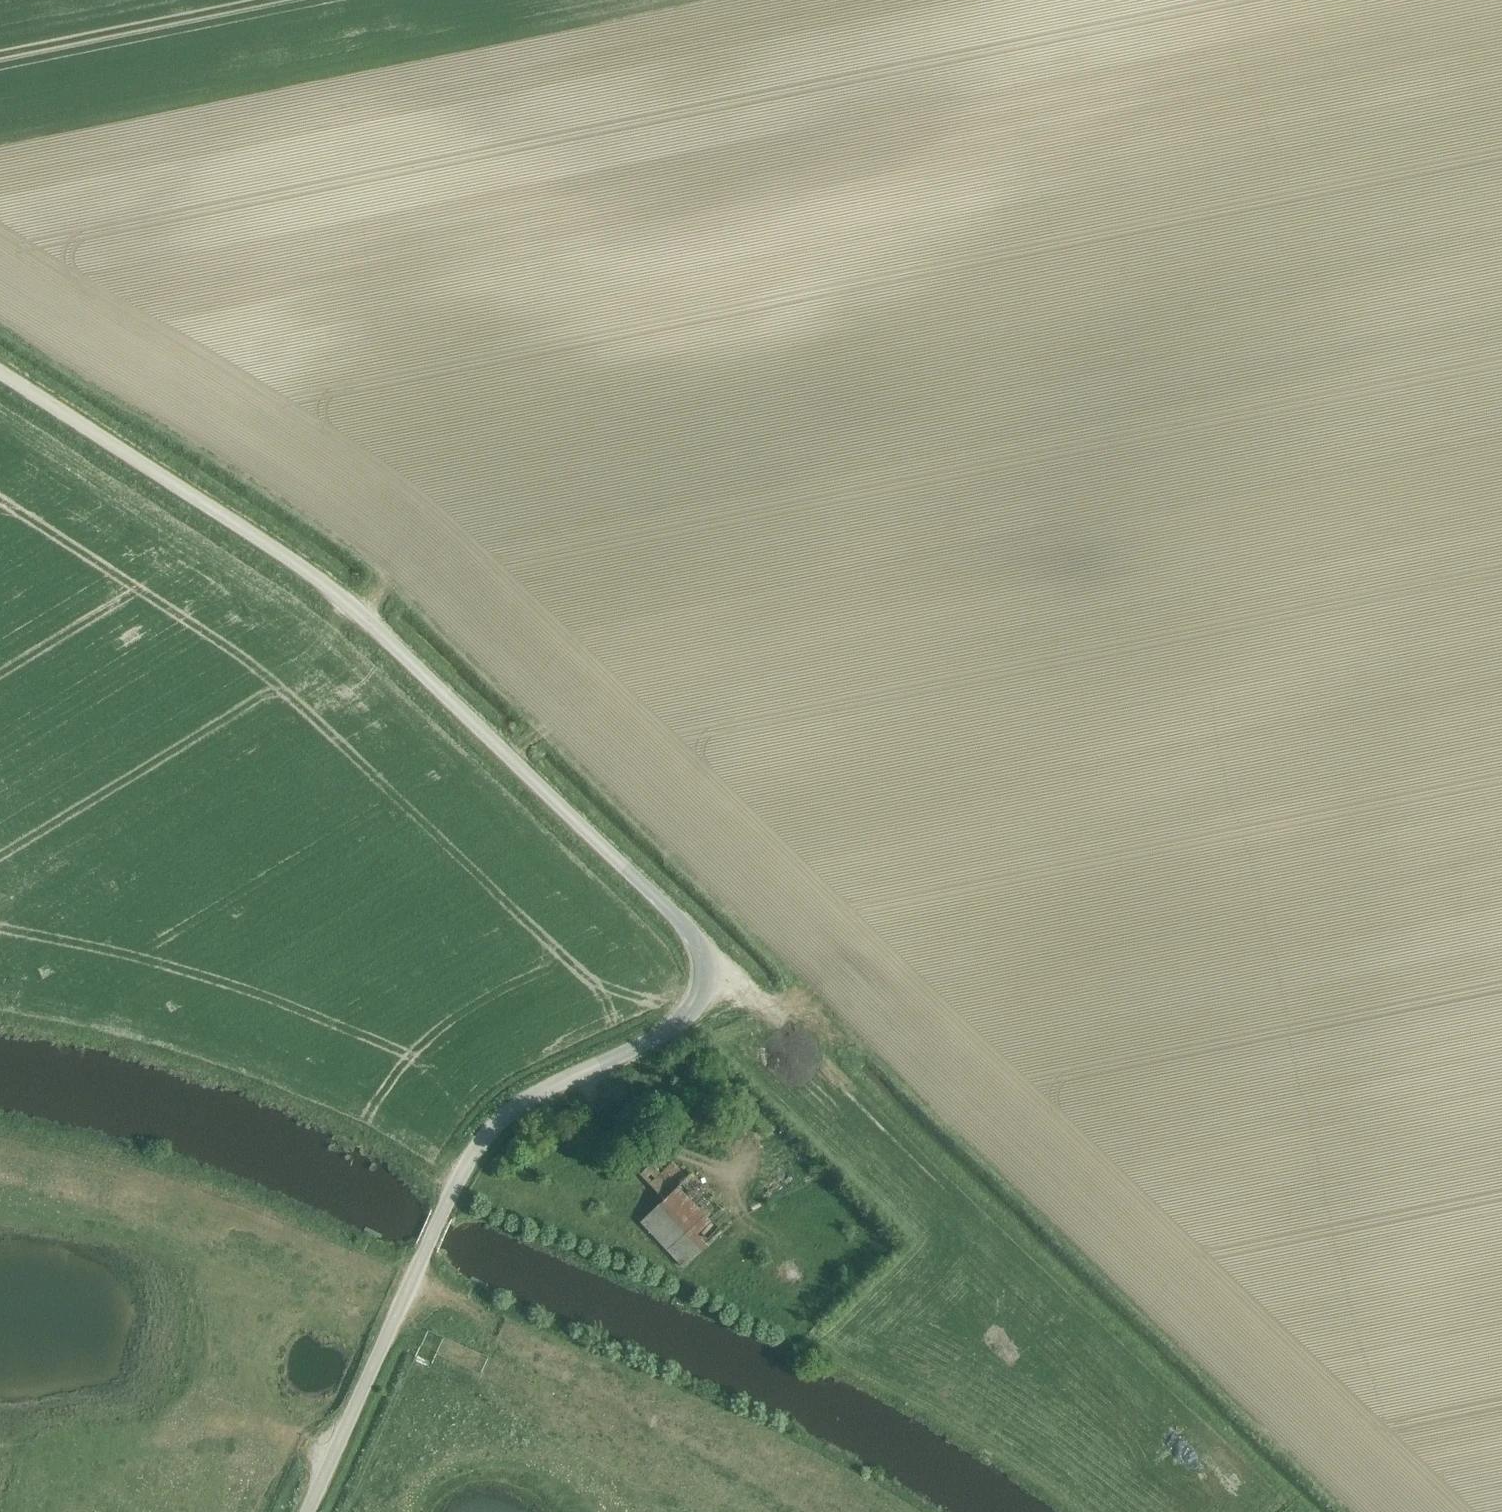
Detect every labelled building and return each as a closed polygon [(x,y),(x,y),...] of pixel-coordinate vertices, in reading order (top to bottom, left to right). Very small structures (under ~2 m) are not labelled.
[(687,1178),(661,1202),(703,1248),(735,1219),(692,1173),(687,1178)]
